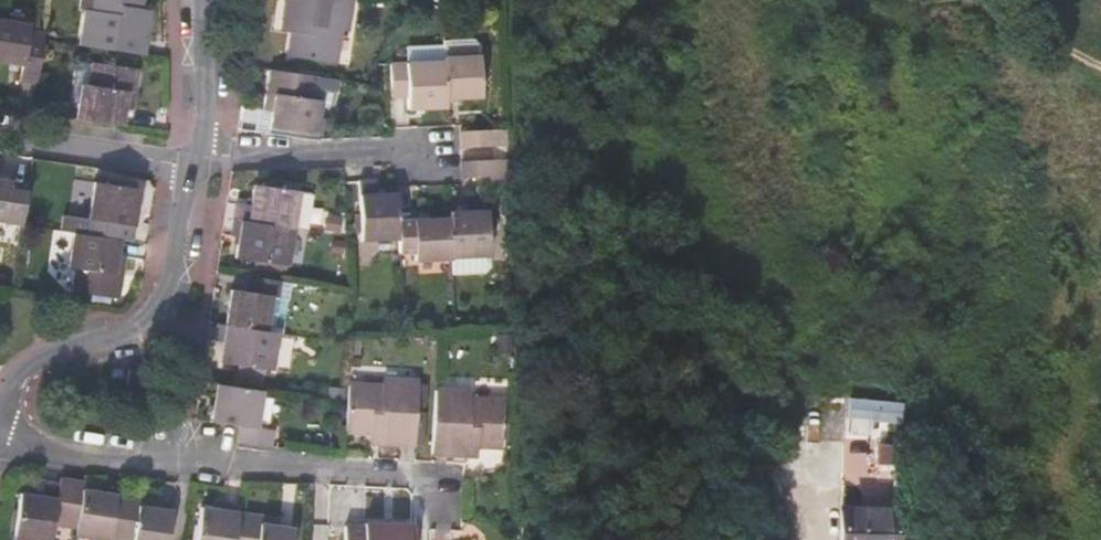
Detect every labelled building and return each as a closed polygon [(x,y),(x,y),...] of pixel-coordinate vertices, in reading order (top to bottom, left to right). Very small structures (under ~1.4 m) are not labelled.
[(96,0),(79,0),(78,9),(87,10),(88,6),(95,6),(96,0)] [(151,15),(144,14),(146,5),(146,0),(96,0),(95,6),(88,6),(83,42),(146,50),(151,15)] [(351,0),(287,0),(284,20),(295,21),(294,31),(290,55),(337,61),(342,29),(347,29),(351,0)] [(40,78),(47,37),(47,30),(40,28),(32,27),(32,20),(0,16),(0,57),(26,61),(24,76),(40,78)] [(283,29),(294,31),(295,21),(284,20),(283,29)] [(445,41),(447,58),(447,60),(449,98),(484,96),(482,56),(482,45),(476,40),(445,41)] [(123,122),(125,105),(127,89),(135,89),(139,66),(93,59),(90,81),(81,80),(75,115),(81,115),(123,122)] [(412,107),(449,105),(448,98),(447,60),(393,63),(395,95),(411,95),(412,107)] [(314,97),(318,74),(272,68),(269,93),(276,94),(274,111),(271,127),(316,132),(322,98),(314,97)] [(133,105),(135,89),(127,89),(125,105),(133,105)] [(266,110),(274,111),(276,94),(269,93),(266,110)] [(514,129),(463,130),(464,145),(515,144),(514,129)] [(512,181),(511,157),(493,158),(464,160),(463,177),(496,175),(496,182),(512,181)] [(0,175),(0,216),(24,219),(29,187),(15,185),(16,177),(0,175)] [(363,238),(400,237),(399,219),(398,192),(377,193),(377,178),(361,179),(363,238)] [(92,179),(84,231),(117,236),(119,219),(132,221),(137,186),(92,179)] [(237,201),(235,217),(293,227),(307,228),(313,192),(254,183),(251,203),(237,201)] [(489,209),(451,211),(451,217),(453,256),(453,257),(453,272),(487,271),(491,266),(490,255),(489,209)] [(345,219),(329,216),(327,232),(343,234),(345,219)] [(287,265),(293,227),(235,217),(232,234),(239,235),(236,256),(287,265)] [(416,258),(453,257),(451,217),(399,219),(400,237),(400,251),(416,251),(416,258)] [(116,293),(119,269),(112,269),(115,252),(117,236),(84,231),(73,229),(68,263),(73,264),(71,286),(116,293)] [(122,253),(115,252),(112,269),(119,269),(122,253)] [(231,289),(226,324),(277,331),(282,332),(286,298),(278,296),(281,279),(248,274),(245,291),(231,289)] [(286,298),(289,280),(281,279),(278,296),(286,298)] [(272,369),(277,331),(226,324),(219,322),(216,339),(223,340),(220,360),(237,363),(265,367),(272,369)] [(511,332),(495,333),(496,352),(512,351),(511,332)] [(262,384),(265,367),(237,363),(237,368),(253,370),(251,383),(262,384)] [(148,384),(150,366),(133,364),(130,382),(148,384)] [(235,381),(251,383),(253,370),(237,368),(235,381)] [(346,430),(370,432),(379,432),(379,442),(414,444),(416,382),(383,380),(382,386),(348,384),(347,402),(346,430)] [(257,426),(262,389),(216,382),(211,420),(240,425),(238,439),(270,444),(272,429),(257,426)] [(470,394),(434,392),(431,454),(466,456),(467,448),(476,448),(501,449),(505,403),(469,401),(470,394)] [(873,400),(849,398),(847,419),(874,421),(901,423),(903,402),(873,400)] [(369,441),(379,442),(379,432),(370,432),(369,441)] [(476,456),(476,448),(467,448),(466,456),(476,456)] [(46,539),(49,539),(52,523),(59,480),(43,478),(41,492),(20,489),(13,534),(46,539)] [(100,481),(84,478),(84,486),(99,488),(100,481)] [(59,480),(52,523),(75,527),(74,533),(90,535),(90,539),(108,539),(108,538),(116,491),(99,488),(84,486),(59,480)] [(116,491),(108,538),(108,539),(167,539),(171,508),(148,505),(132,502),(133,493),(116,491)] [(149,495),(133,493),(132,502),(148,505),(149,495)] [(237,513),(238,507),(220,505),(219,510),(199,507),(194,539),(233,539),(237,513)] [(841,506),(840,539),(896,539),(896,506),(842,506),(841,506)] [(274,527),(258,525),(259,517),(237,513),(233,539),(289,539),(291,530),(274,527)] [(275,519),(259,517),(258,525),(274,527),(275,519)] [(343,527),(342,539),(410,539),(410,527),(410,525),(362,524),(362,527),(343,527)]
